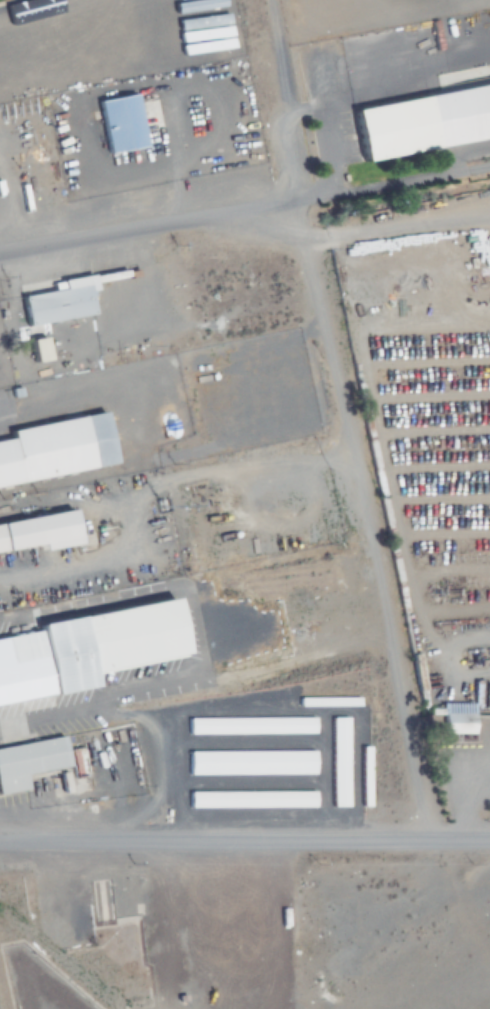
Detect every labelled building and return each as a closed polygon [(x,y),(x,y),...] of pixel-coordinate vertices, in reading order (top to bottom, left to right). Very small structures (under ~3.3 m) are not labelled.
[(434,74),(437,93),(351,107),(359,160),(489,139),(489,65),(434,74)] [(142,146),(134,94),(96,100),(105,153),(142,146)] [(24,326),(90,315),(86,291),(91,290),(89,277),(51,283),(52,290),(19,296),(24,326)] [(102,416),(0,435),(0,487),(111,466),(102,416)] [(74,543),(69,512),(0,523),(0,554),(74,543)] [(90,690),(88,675),(180,659),(171,604),(0,632),(0,705),(90,690)] [(473,711),(489,711),(489,698),(473,698),(473,705),(441,705),(441,734),(473,734),(473,711)] [(330,809),(347,809),(347,717),(330,717),(330,809)] [(187,718),(187,736),(313,736),(313,718),(187,718)] [(25,791),(23,776),(66,770),(61,738),(0,747),(0,795),(25,791)] [(371,745),(360,745),(360,807),(371,807),(371,745)] [(68,751),(72,780),(86,778),(82,749),(68,751)] [(187,776),(315,775),(314,751),(187,752),(187,776)] [(315,791),(188,791),(188,809),(315,809),(315,791)] [(274,942),(274,907),(266,907),(266,942),(274,942)]
